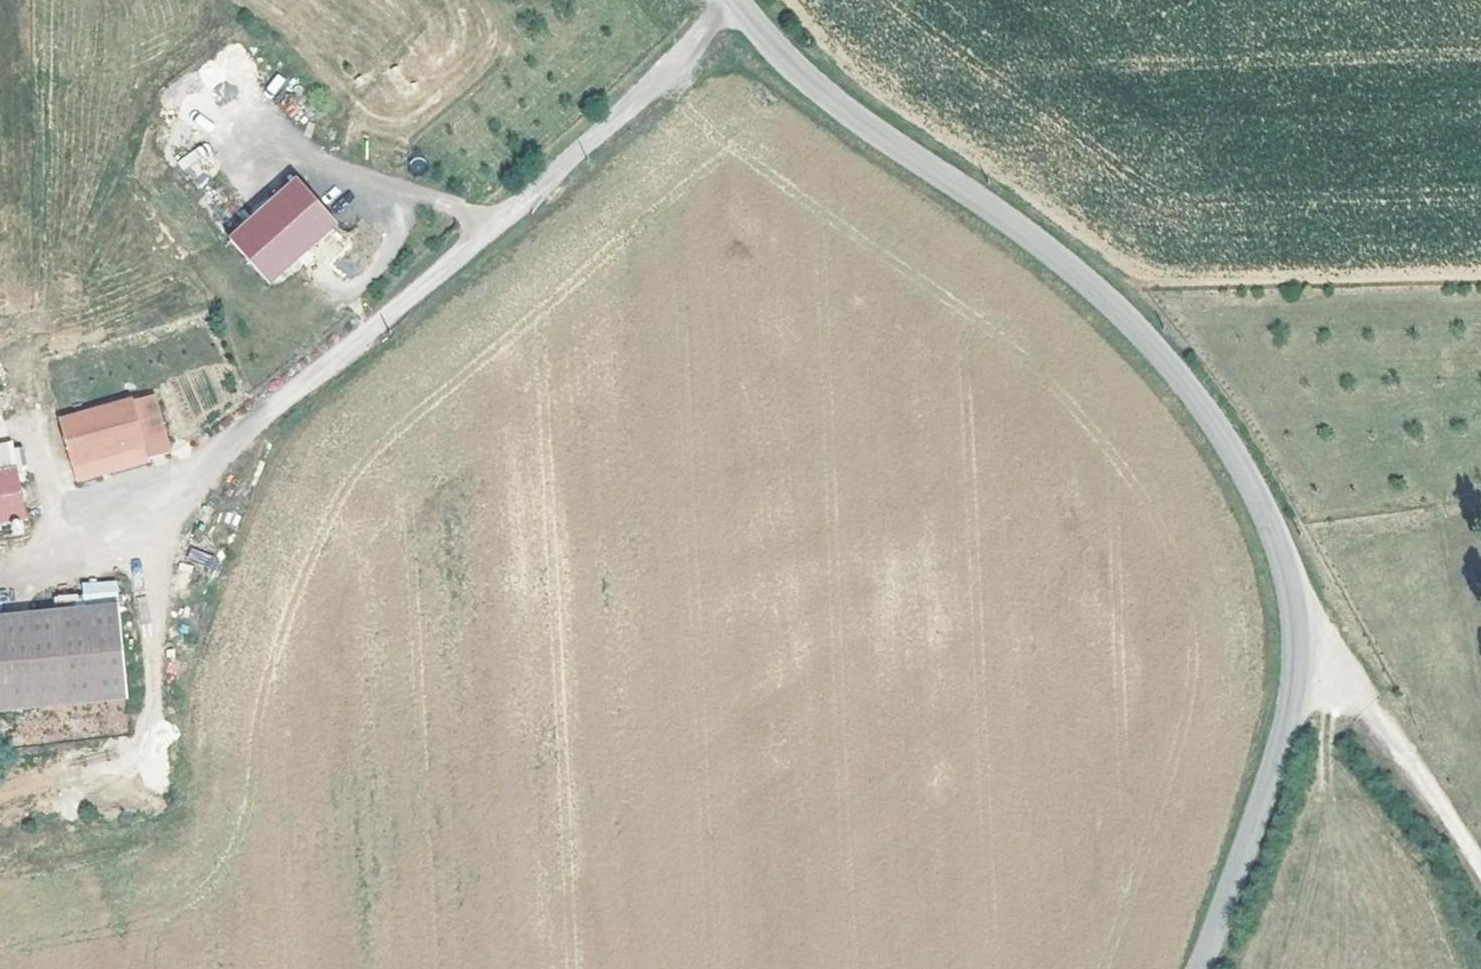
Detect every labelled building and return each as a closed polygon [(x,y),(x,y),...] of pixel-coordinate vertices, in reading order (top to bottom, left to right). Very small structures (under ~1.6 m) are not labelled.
[(179,159),(191,178),(217,161),(205,143),(179,159)] [(228,238),(269,283),(337,223),(296,177),(228,238)] [(74,421),(85,460),(147,443),(150,455),(169,449),(155,399),(74,421)] [(88,472),(150,455),(147,443),(85,460),(88,472)] [(17,519),(10,476),(0,477),(0,522),(17,519)] [(215,566),(216,554),(189,549),(187,561),(215,566)] [(109,697),(102,615),(0,623),(0,706),(109,697)]
